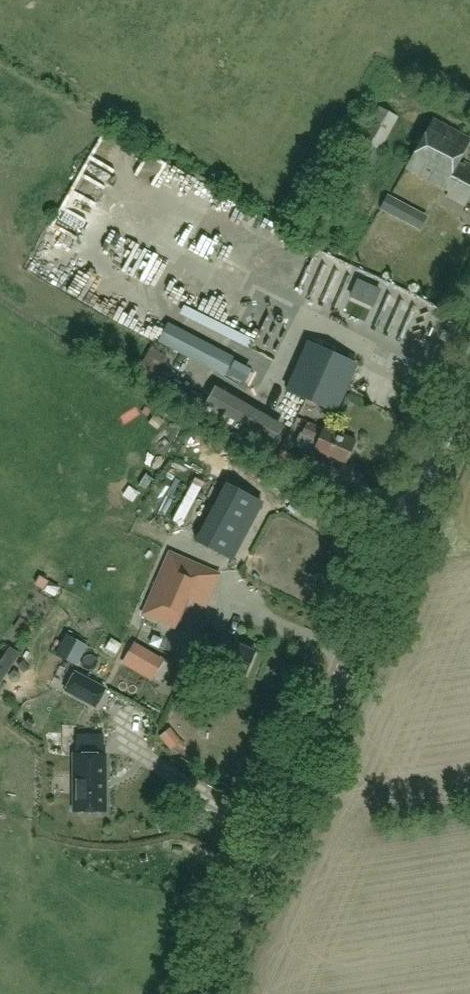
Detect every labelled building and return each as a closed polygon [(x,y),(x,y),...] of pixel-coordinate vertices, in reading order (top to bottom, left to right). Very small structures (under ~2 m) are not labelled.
[(398,116),(378,105),(350,157),(369,168),(398,116)] [(449,191),(463,165),(458,162),(469,140),(469,139),(433,119),(407,168),(449,191)] [(463,165),(449,191),(447,195),(466,206),(469,198),(469,165),(465,162),(463,165)] [(413,207),(389,193),(381,207),(406,221),(413,207)] [(356,364),(309,343),(288,391),(335,412),(356,364)] [(346,466),(357,441),(325,427),(324,429),(308,422),(302,435),(318,442),(314,451),(346,466)] [(262,425),(249,447),(267,457),(279,435),(262,425)] [(287,475),(297,457),(280,448),(270,466),(287,475)] [(224,480),(193,539),(220,553),(252,495),(224,480)] [(170,553),(144,614),(175,628),(188,598),(201,567),(170,553)] [(244,680),(257,650),(223,636),(216,651),(201,645),(195,659),(244,680)] [(131,645),(122,662),(132,667),(141,650),(131,645)] [(0,662),(0,683),(20,654),(10,647),(0,662)] [(96,706),(105,689),(75,673),(66,690),(96,706)] [(180,755),(190,746),(172,728),(163,737),(180,755)] [(106,754),(74,754),(74,811),(106,811),(106,754)]
